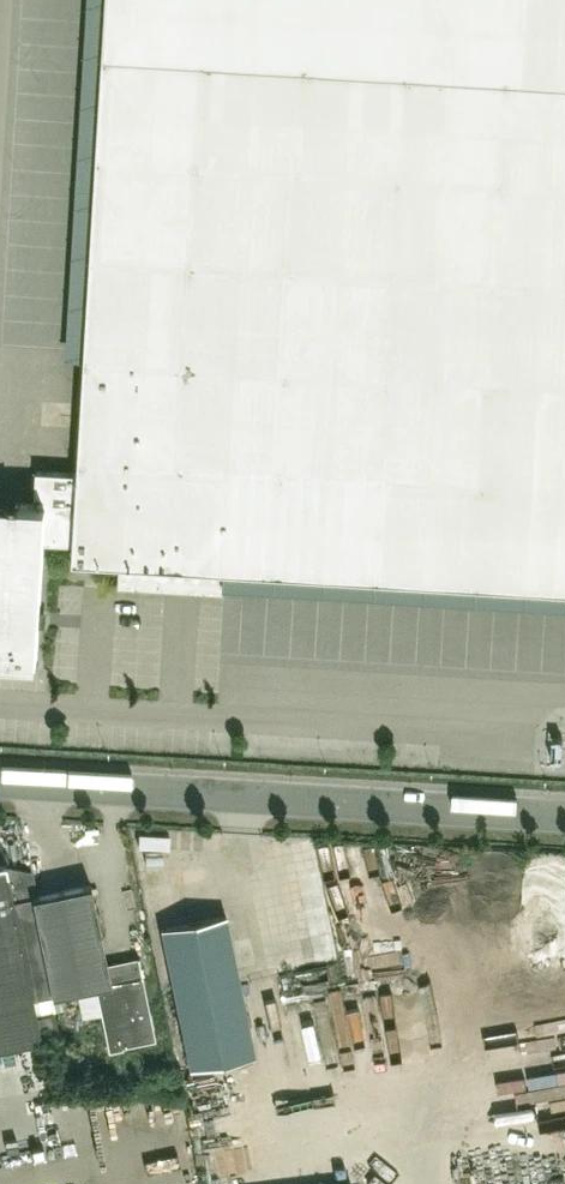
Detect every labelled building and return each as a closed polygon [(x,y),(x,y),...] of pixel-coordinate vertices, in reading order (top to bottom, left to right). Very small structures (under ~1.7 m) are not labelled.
[(225,582),(226,569),(564,589),(564,0),(107,0),(78,473),(36,470),(34,503),(0,501),(0,660),(38,662),(45,542),(75,543),(74,560),(120,562),(119,576),(118,587),(224,594),(225,582)] [(39,1029),(7,865),(0,866),(0,1049),(42,1041),(39,1029)] [(53,1026),(50,1012),(50,1009),(63,1006),(60,992),(99,985),(112,1048),(156,1039),(139,957),(107,964),(92,885),(37,896),(32,870),(7,865),(39,1029),(53,1026)] [(162,926),(190,1064),(253,1051),(224,913),(162,926)] [(341,992),(323,996),(326,1018),(345,1015),(341,992)] [(309,1066),(330,1062),(325,1040),(305,1043),(309,1066)]
